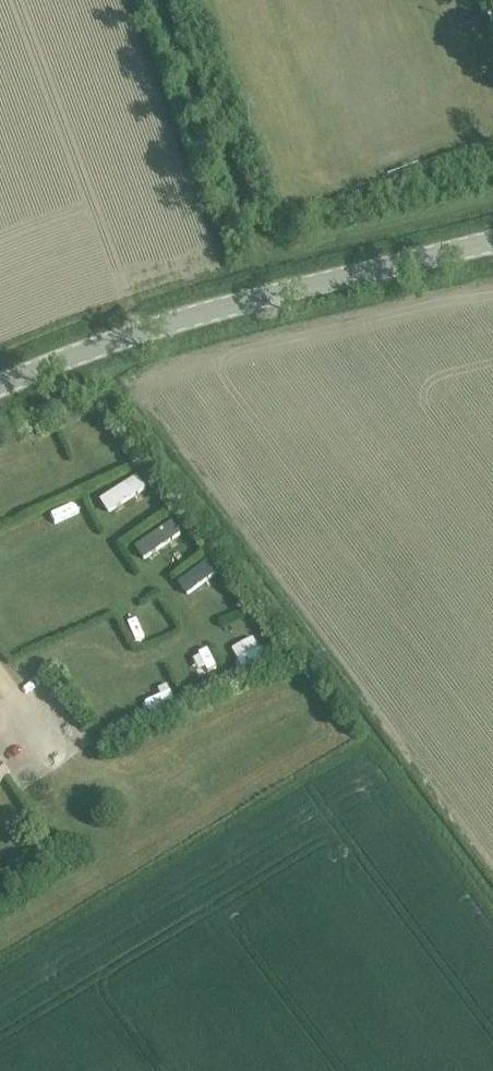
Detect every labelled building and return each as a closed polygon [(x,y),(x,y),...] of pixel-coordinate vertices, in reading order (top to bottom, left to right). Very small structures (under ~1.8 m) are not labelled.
[(3,440),(7,449),(26,441),(22,432),(3,440)] [(144,451),(124,461),(132,477),(152,467),(144,451)] [(88,489),(63,503),(74,523),(99,508),(88,489)] [(134,634),(154,618),(138,598),(118,614),(134,634)] [(150,696),(180,685),(171,663),(142,674),(150,696)] [(9,776),(0,764),(0,783),(9,776)]
